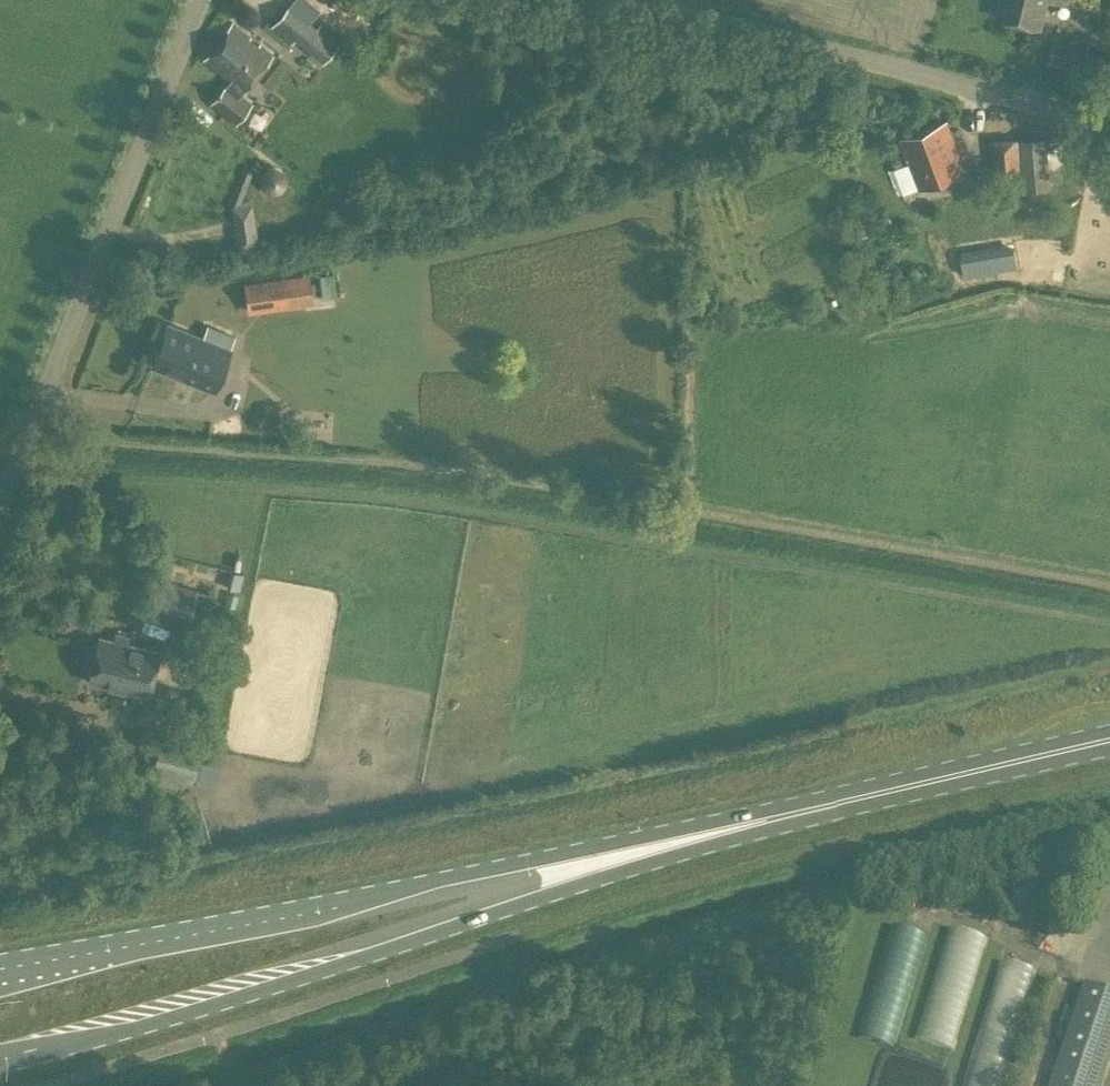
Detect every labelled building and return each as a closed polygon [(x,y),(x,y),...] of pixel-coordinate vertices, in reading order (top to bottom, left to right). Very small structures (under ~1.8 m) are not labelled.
[(996,15),(1041,27),(1048,0),(1000,0),(996,15)] [(321,61),(340,40),(320,23),(316,27),(289,3),(270,26),(290,43),(294,38),(321,61)] [(241,94),(244,91),(272,54),(232,23),(203,59),(229,80),(228,82),(227,82),(209,104),(235,125),(253,103),(241,94)] [(1046,69),(1078,77),(1085,49),(1052,42),(1046,69)] [(922,186),(965,170),(946,120),(902,136),(922,186)] [(1022,190),(1051,187),(1047,135),(989,139),(993,178),(1021,175),(1022,190)] [(260,239),(252,198),(229,202),(238,243),(260,239)] [(309,273),(286,276),(290,306),(314,302),(309,273)] [(248,312),(264,309),(260,280),(243,283),(242,283),(247,312),(248,312)] [(207,324),(201,338),(167,325),(151,363),(214,388),(235,335),(207,324)] [(149,611),(188,621),(196,590),(156,580),(149,611)] [(114,631),(112,638),(99,635),(88,681),(148,696),(159,650),(128,642),(129,634),(114,631)] [(898,1048),(930,936),(893,925),(860,1037),(898,1048)] [(951,928),(920,1040),(957,1050),(988,938),(951,928)] [(966,1085),(998,1085),(1033,969),(1004,960),(966,1085)] [(1109,1043),(1109,996),(1087,989),(1054,1085),(1055,1085),(1096,1085),(1109,1043)]
